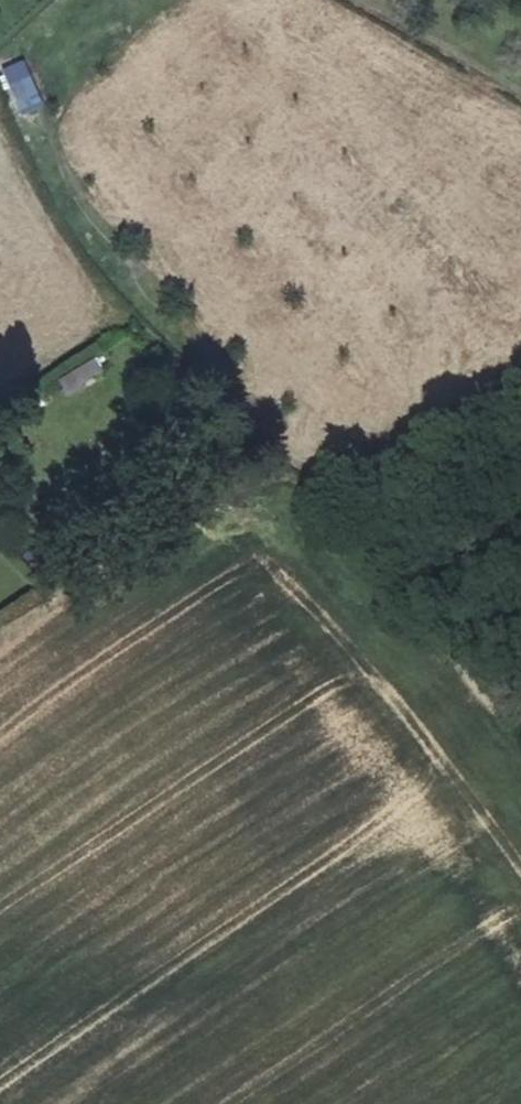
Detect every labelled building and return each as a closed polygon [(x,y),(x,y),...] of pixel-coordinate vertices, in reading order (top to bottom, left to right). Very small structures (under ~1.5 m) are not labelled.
[(193,0),(165,0),(189,12),(194,1),(193,0)]
